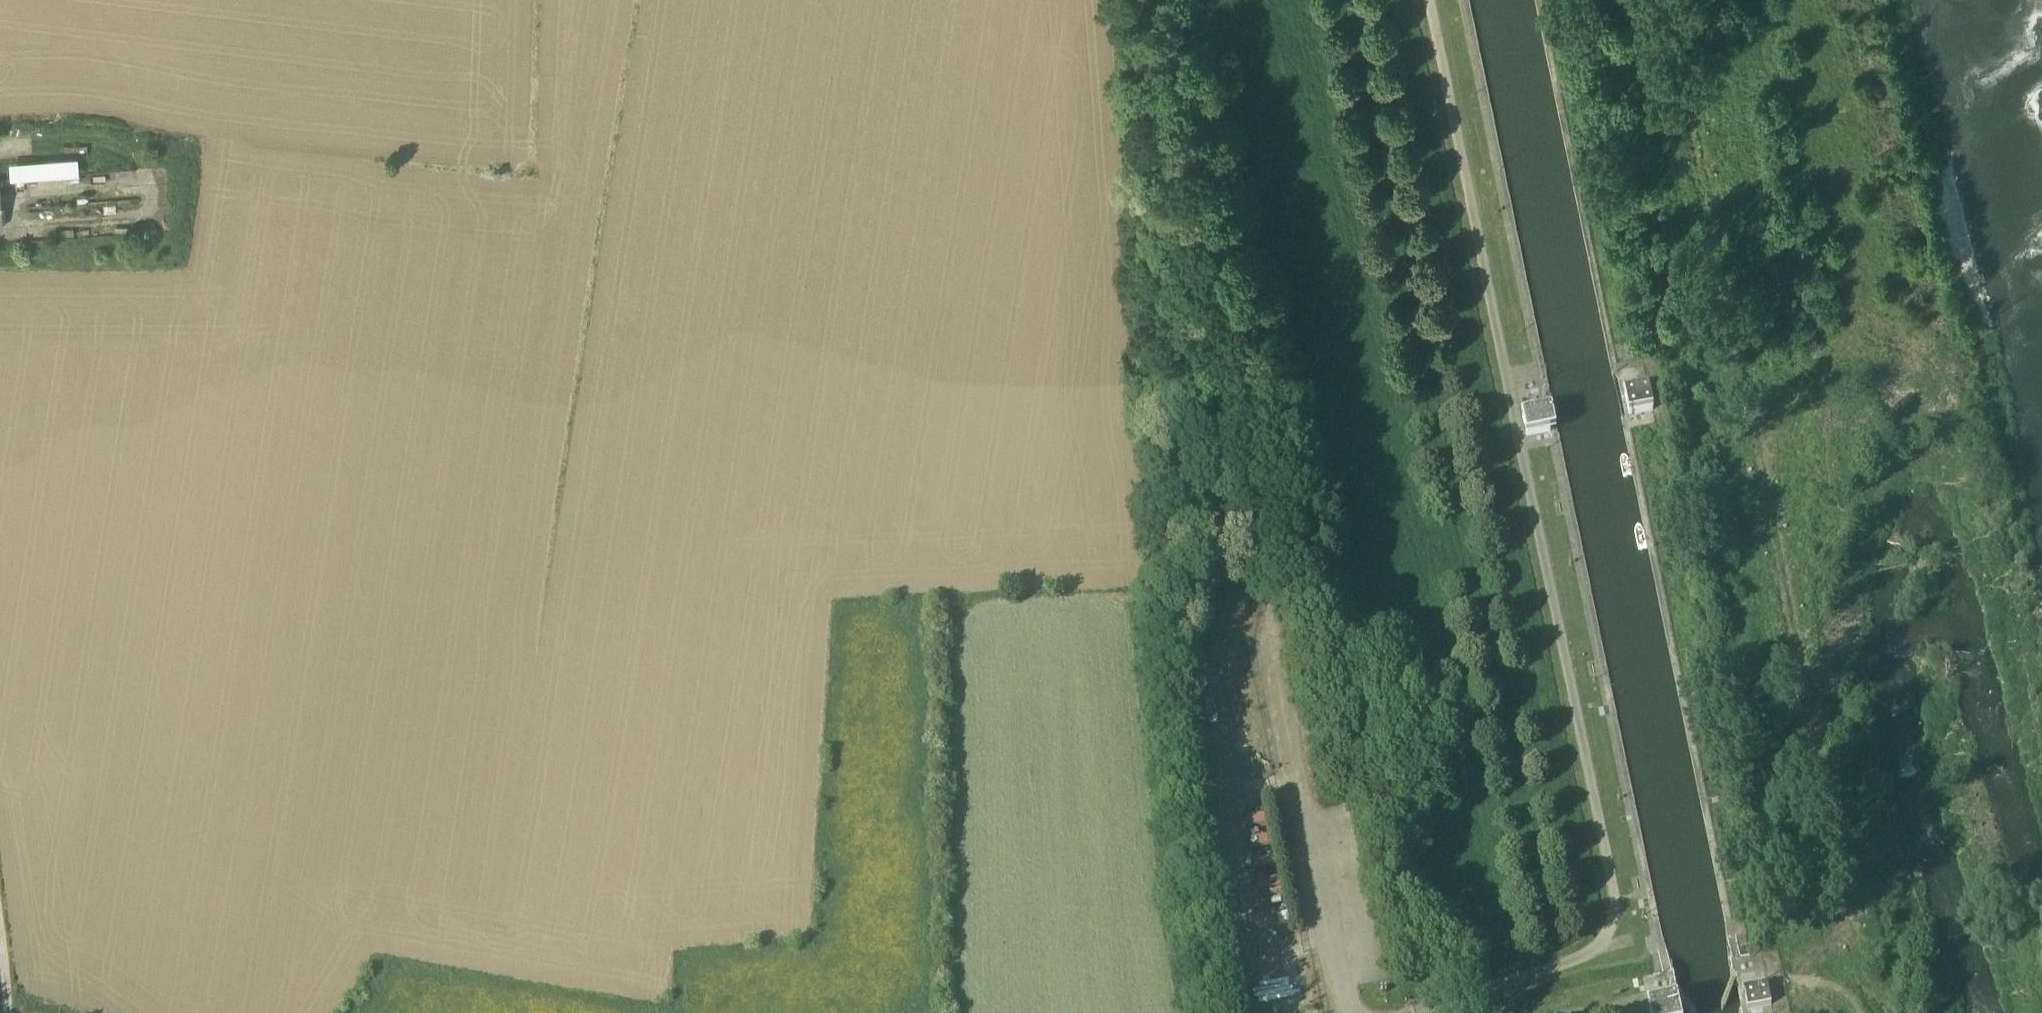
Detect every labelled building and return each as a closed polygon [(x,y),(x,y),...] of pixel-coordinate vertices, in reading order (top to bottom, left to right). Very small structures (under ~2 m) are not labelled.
[(8,176),(79,173),(78,156),(7,159),(8,176)] [(1649,391),(1626,395),(1630,415),(1653,410),(1649,391)] [(1547,411),(1523,416),(1527,435),(1551,431),(1547,411)] [(1294,1000),(1270,1003),(1271,1012),(1316,1012),(1308,951),(1288,953),(1294,1000)] [(1768,985),(1767,985),(1744,990),(1748,1009),(1772,1004),(1768,985)] [(1650,1009),(1650,1012),(1681,1012),(1678,997),(1648,1003),(1650,1009)]
